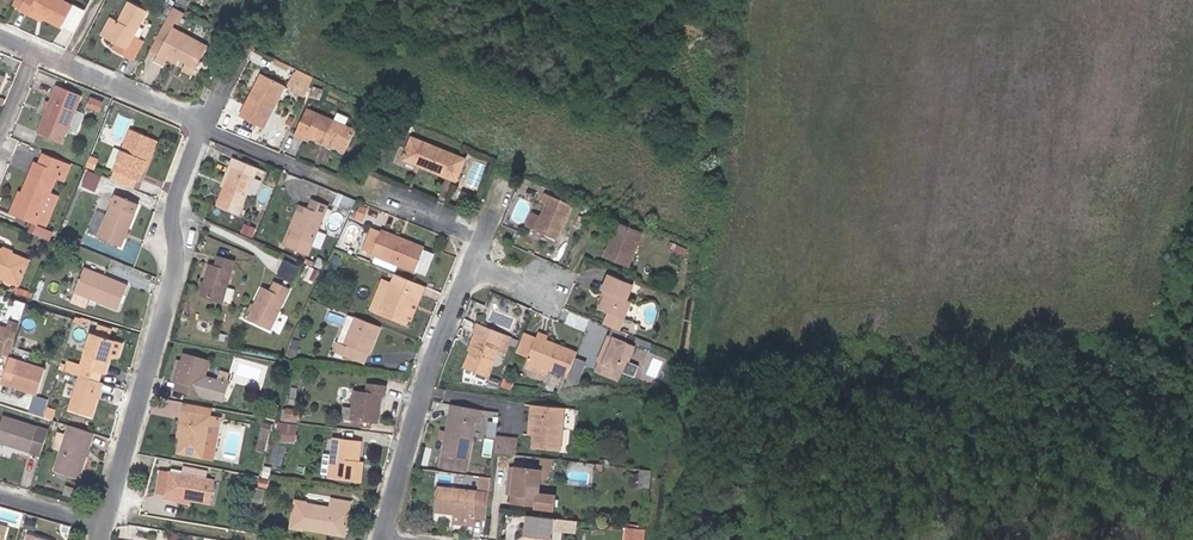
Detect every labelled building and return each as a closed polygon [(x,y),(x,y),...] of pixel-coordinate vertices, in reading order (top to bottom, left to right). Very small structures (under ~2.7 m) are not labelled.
[(24,0),(15,0),(12,6),(19,10),(24,0)] [(72,6),(61,0),(24,0),(19,10),(27,14),(29,11),(43,19),(61,28),(72,6)] [(134,36),(147,11),(128,1),(118,21),(113,18),(103,37),(116,44),(112,50),(133,60),(143,41),(134,36)] [(179,25),(183,17),(171,10),(166,19),(175,23),(179,25)] [(43,19),(29,11),(27,14),(42,22),(43,19)] [(103,37),(113,18),(110,17),(100,36),(103,37)] [(172,28),(175,23),(166,19),(164,23),(172,28)] [(157,55),(172,28),(164,23),(149,51),(157,55)] [(193,74),(207,46),(172,28),(157,55),(155,58),(165,64),(168,59),(177,64),(179,59),(186,63),(183,68),(193,74)] [(303,96),(311,76),(295,68),(292,74),(300,77),(293,91),(303,96)] [(264,128),(285,86),(261,74),(240,116),(264,128)] [(293,91),(300,77),(292,74),(286,87),(293,91)] [(61,143),(81,96),(57,86),(47,110),(44,117),(38,133),(61,143)] [(320,100),(322,91),(312,88),(310,96),(320,100)] [(99,111),(103,102),(91,98),(87,106),(99,111)] [(334,121),(306,109),(294,135),(306,140),(307,136),(324,144),(325,143),(326,141),(346,150),(355,130),(345,126),(334,121)] [(345,126),(348,118),(337,113),(334,121),(345,126)] [(141,173),(154,139),(131,130),(117,163),(115,162),(112,170),(113,171),(137,181),(141,173)] [(465,159),(411,137),(402,160),(456,182),(465,159)] [(143,173),(157,141),(154,139),(141,173),(143,173)] [(346,150),(326,141),(325,143),(345,152),(346,150)] [(56,178),(57,175),(65,178),(70,166),(42,154),(39,165),(34,163),(21,193),(13,214),(37,224),(37,222),(49,193),(56,178)] [(94,170),(98,160),(90,157),(86,166),(94,170)] [(224,188),(236,159),(233,158),(221,187),(224,188)] [(238,214),(258,168),(236,159),(224,188),(217,205),(238,214)] [(110,179),(120,183),(121,183),(134,189),(137,181),(113,171),(110,179)] [(99,177),(87,172),(82,184),(94,189),(99,177)] [(571,202),(546,191),(545,193),(569,204),(571,202)] [(13,214),(21,193),(18,192),(10,213),(13,214)] [(46,225),(58,197),(49,193),(37,222),(46,225)] [(557,241),(572,205),(569,204),(545,193),(541,203),(546,204),(541,216),(534,230),(557,241)] [(127,232),(139,204),(116,195),(97,237),(120,247),(124,238),(127,232)] [(350,212),(355,200),(343,195),(339,207),(350,212)] [(317,231),(328,205),(312,199),(308,208),(302,206),(286,247),(307,256),(312,245),(317,231)] [(286,247),(302,206),(300,205),(284,246),(286,247)] [(362,219),(366,208),(359,205),(355,216),(362,219)] [(582,223),(587,212),(581,209),(577,220),(582,223)] [(534,230),(541,216),(532,212),(526,227),(534,230)] [(629,267),(643,232),(619,222),(604,257),(629,267)] [(49,241),(53,232),(36,225),(32,234),(49,241)] [(252,237),(255,229),(245,225),(242,233),(252,237)] [(372,253),(380,232),(371,229),(363,249),(372,253)] [(414,272),(424,248),(381,230),(380,232),(372,253),(371,255),(414,272)] [(72,238),(74,234),(65,231),(61,239),(70,242),(72,238)] [(320,249),(327,235),(317,231),(312,245),(320,249)] [(79,247),(81,241),(72,238),(70,242),(79,247)] [(429,274),(437,251),(426,248),(418,271),(429,274)] [(0,249),(0,278),(18,286),(28,261),(0,249)] [(232,270),(235,261),(217,256),(214,265),(232,270)] [(332,277),(341,258),(335,256),(327,275),(332,277)] [(285,258),(278,274),(293,281),(301,265),(285,258)] [(222,302),(232,270),(214,265),(209,264),(204,282),(202,288),(200,296),(222,302)] [(127,286),(84,268),(70,301),(86,308),(90,298),(118,310),(127,286)] [(627,300),(633,284),(609,274),(602,290),(604,291),(606,292),(604,296),(599,309),(609,313),(604,324),(612,327),(619,330),(631,301),(627,300)] [(407,320),(417,294),(421,296),(424,287),(395,275),(391,283),(378,314),(405,325),(407,320)] [(378,314),(391,283),(382,279),(369,311),(378,314)] [(285,298),(290,289),(273,281),(269,290),(285,298)] [(270,330),(285,298),(269,290),(262,287),(254,305),(251,311),(247,320),(270,330)] [(410,322),(421,296),(417,294),(407,320),(410,322)] [(281,312),(274,330),(280,333),(288,315),(281,312)] [(369,355),(380,327),(356,316),(344,345),(337,342),(334,352),(352,359),(356,350),(367,354),(369,355)] [(19,325),(8,321),(6,328),(0,326),(0,359),(1,359),(2,354),(10,356),(19,325)] [(470,351),(480,326),(476,324),(473,333),(474,334),(468,350),(470,351)] [(506,352),(511,338),(480,326),(470,351),(463,368),(487,377),(498,349),(506,352)] [(619,330),(612,327),(598,361),(599,361),(603,363),(599,372),(618,380),(621,371),(624,372),(628,363),(634,347),(626,344),(626,343),(616,338),(619,330)] [(104,374),(115,341),(91,333),(81,365),(68,361),(65,371),(79,376),(99,382),(101,373),(104,374)] [(569,373),(577,353),(566,348),(564,352),(556,348),(557,345),(546,340),(548,337),(539,333),(528,361),(549,370),(568,377),(569,373)] [(296,359),(300,341),(293,340),(289,357),(296,359)] [(363,364),(367,354),(356,350),(352,359),(363,364)] [(218,379),(205,375),(210,360),(184,353),(182,361),(176,382),(177,382),(180,383),(178,391),(212,401),(212,400),(218,379)] [(37,394),(46,369),(9,357),(1,383),(37,394)] [(176,382),(182,361),(177,360),(171,381),(176,382)] [(547,376),(549,370),(528,361),(525,368),(547,376)] [(628,363),(624,372),(635,377),(639,367),(628,363)] [(570,390),(574,378),(575,376),(569,373),(568,377),(564,388),(570,390)] [(91,417),(102,383),(99,382),(79,376),(68,410),(91,417)] [(222,402),(229,380),(218,377),(218,379),(212,400),(222,402)] [(377,424),(380,394),(385,394),(386,385),(368,383),(367,392),(354,391),(352,407),(351,420),(360,422),(371,423),(377,424)] [(466,473),(477,409),(451,404),(440,468),(466,473)] [(561,450),(564,408),(536,405),(533,436),(532,448),(561,450)] [(351,420),(352,407),(343,406),(342,419),(351,420)] [(300,420),(300,410),(286,409),(285,418),(300,420)] [(213,460),(221,419),(210,417),(210,416),(184,412),(182,411),(177,436),(180,437),(177,453),(203,458),(213,460)] [(48,431),(3,416),(0,425),(0,443),(40,456),(48,431)] [(264,453),(271,424),(263,422),(256,450),(256,451),(264,453)] [(287,434),(288,426),(278,424),(277,436),(286,436),(287,434)] [(88,449),(93,433),(68,425),(54,471),(79,479),(86,457),(88,449)] [(516,455),(518,438),(496,435),(494,453),(516,455)] [(356,481),(358,462),(361,442),(334,439),(332,454),(329,477),(341,479),(341,480),(347,481),(347,479),(356,481)] [(329,477),(332,454),(322,453),(319,476),(329,477)] [(206,479),(208,470),(183,466),(182,474),(206,479)] [(511,495),(514,467),(509,467),(506,495),(511,495)] [(553,510),(555,495),(538,493),(540,471),(514,467),(511,495),(511,504),(535,507),(535,508),(553,510)] [(164,495),(169,472),(159,470),(156,493),(164,495)] [(649,487),(650,471),(640,470),(639,476),(639,486),(649,487)] [(210,504),(215,480),(206,479),(182,474),(169,472),(164,495),(164,499),(174,501),(175,497),(191,500),(210,504)] [(489,492),(491,478),(479,476),(478,491),(489,492)] [(639,486),(639,476),(628,478),(630,487),(638,487),(639,486)] [(268,489),(269,481),(259,479),(258,487),(268,489)] [(73,497),(76,489),(66,485),(63,494),(73,497)] [(253,496),(254,486),(248,485),(246,494),(253,496)] [(486,520),(489,492),(478,491),(437,487),(434,512),(453,514),(452,524),(471,526),(473,518),(476,519),(486,520)] [(262,501),(264,489),(256,488),(254,500),(262,501)] [(346,533),(349,510),(349,509),(350,502),(331,499),(330,508),(308,504),(308,503),(295,500),(290,528),(303,530),(303,529),(325,533),(325,530),(346,533)] [(553,519),(527,515),(524,539),(551,539),(552,527),(553,519)] [(561,528),(562,520),(553,519),(552,527),(561,528)]
